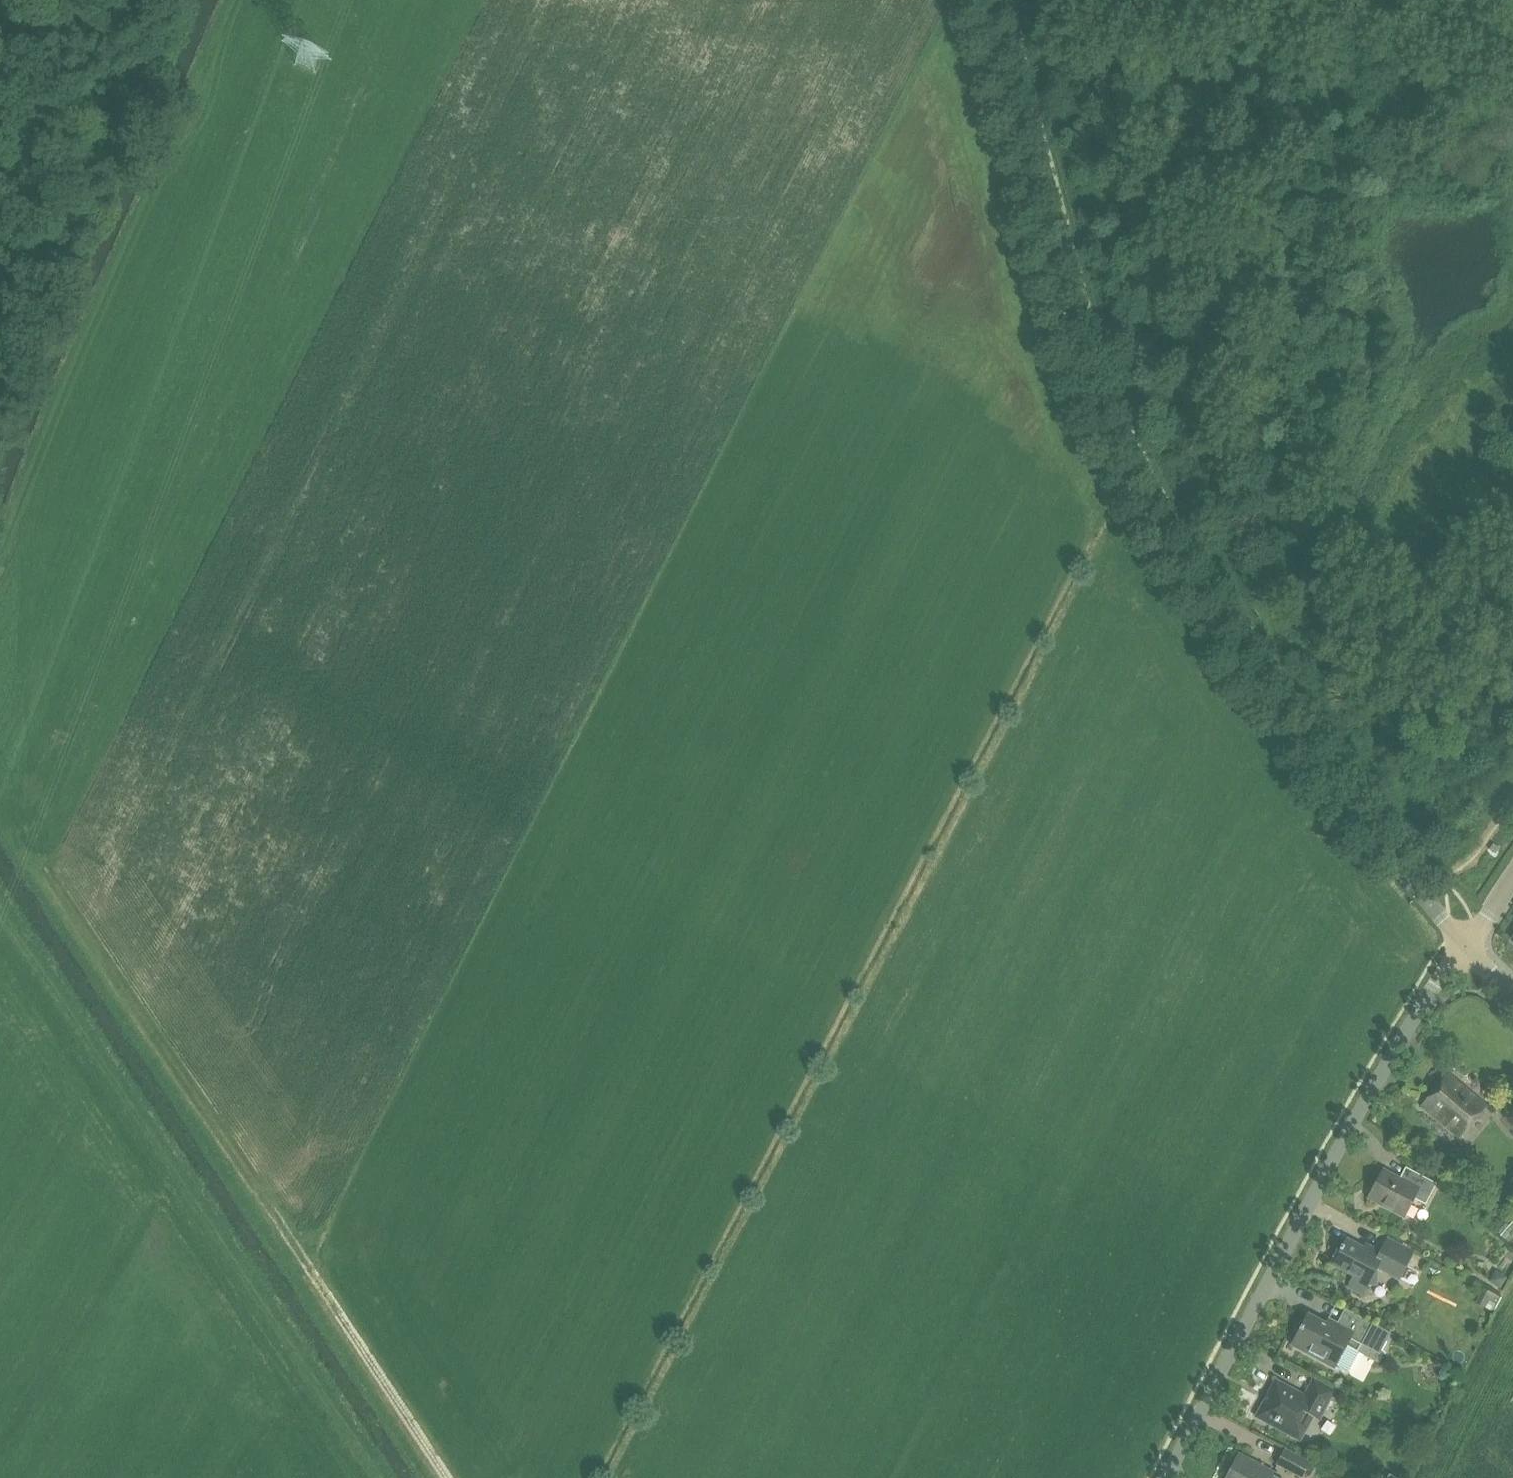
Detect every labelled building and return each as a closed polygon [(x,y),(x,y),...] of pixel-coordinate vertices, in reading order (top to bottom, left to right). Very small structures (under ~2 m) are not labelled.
[(1423,1105),(1460,1137),(1487,1106),(1449,1074),(1423,1105)] [(1405,1167),(1399,1178),(1383,1169),(1368,1199),(1402,1216),(1412,1198),(1426,1204),(1436,1183),(1405,1167)] [(1512,1229),(1512,1230),(1512,1220),(1509,1217),(1495,1232),(1503,1239),(1512,1229)] [(1343,1246),(1333,1264),(1355,1275),(1350,1286),(1364,1294),(1369,1285),(1377,1285),(1377,1269),(1378,1267),(1400,1279),(1412,1257),(1386,1243),(1378,1258),(1347,1241),(1344,1247),(1343,1246)] [(1490,1280),(1500,1287),(1506,1277),(1496,1270),(1490,1280)] [(1484,1289),(1477,1303),(1494,1312),(1502,1298),(1484,1289)] [(1310,1315),(1294,1345),(1336,1367),(1343,1373),(1349,1371),(1362,1345),(1379,1353),(1390,1332),(1346,1309),(1335,1329),(1310,1315)] [(1315,1379),(1305,1397),(1320,1404),(1316,1410),(1323,1414),(1336,1391),(1315,1379)] [(1320,1404),(1305,1397),(1278,1382),(1259,1416),(1301,1439),(1316,1410),(1320,1404)] [(1279,1463),(1303,1477),(1310,1463),(1286,1450),(1279,1463)] [(1274,1473),(1241,1455),(1228,1477),(1271,1477),(1274,1473)]
